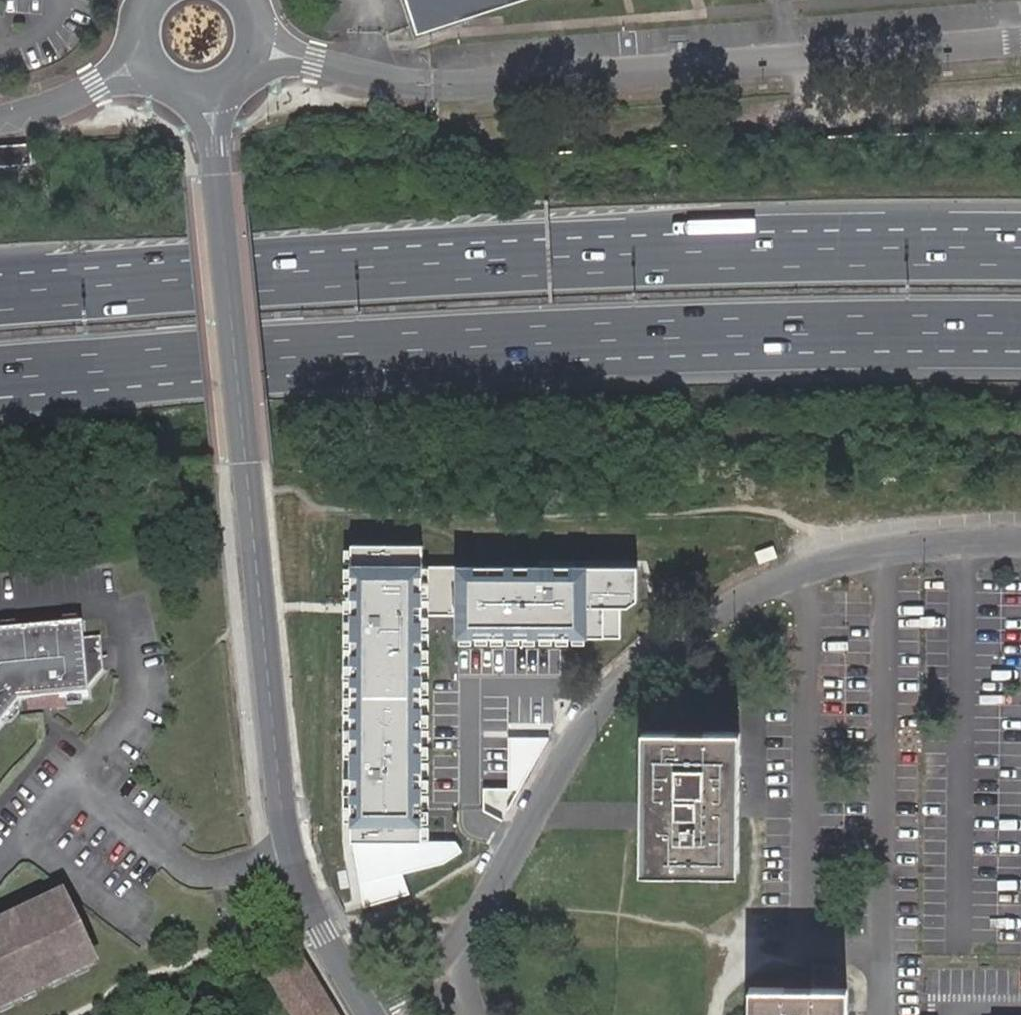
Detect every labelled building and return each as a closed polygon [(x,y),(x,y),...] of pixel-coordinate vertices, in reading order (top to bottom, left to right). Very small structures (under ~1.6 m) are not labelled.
[(415,35),(524,0),(403,0),(415,35)] [(0,146),(0,166),(33,163),(31,143),(0,146)] [(426,544),(346,543),(348,843),(424,845),(426,544)] [(644,566),(458,563),(457,640),(593,641),(593,610),(634,610),(643,600),(644,566)] [(19,704),(22,701),(32,700),(33,707),(63,704),(62,700),(90,697),(89,690),(104,671),(101,638),(84,640),(82,626),(0,634),(0,728),(19,704)] [(503,823),(554,728),(510,724),(489,807),(503,823)] [(646,814),(646,872),(735,872),(737,732),(647,732),(646,814)] [(424,845),(348,843),(353,884),(391,876),(390,867),(444,857),(442,846),(424,845)] [(100,963),(67,895),(0,927),(0,1011),(100,963)] [(270,940),(284,933),(278,922),(264,929),(270,940)] [(302,960),(269,981),(289,1014),(335,1014),(302,960)] [(842,989),(822,988),(755,989),(755,1014),(842,1014),(842,989)]
